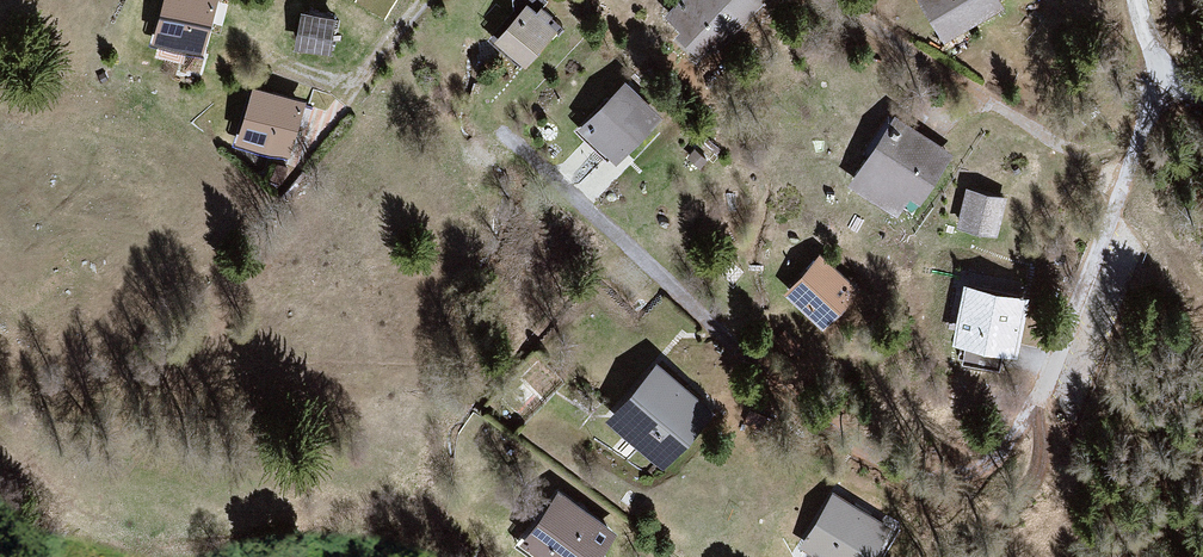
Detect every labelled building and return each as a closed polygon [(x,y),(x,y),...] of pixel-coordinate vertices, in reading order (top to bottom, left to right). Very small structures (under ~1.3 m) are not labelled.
[(146,41),(202,47),(207,0),(151,0),(146,41)] [(385,15),(395,0),(363,0),(385,15)] [(663,18),(702,57),(758,2),(757,0),(681,0),(663,18)] [(938,41),(996,9),(991,0),(916,0),(938,41)] [(518,6),(487,42),(519,69),(550,33),(518,6)] [(320,19),(286,15),(282,46),(317,50),(320,19)] [(618,81),(570,129),(608,166),(655,118),(618,81)] [(294,99),(243,87),(230,140),(282,153),(294,99)] [(886,117),(844,181),(901,218),(943,154),(886,117)] [(1002,197),(959,189),(952,228),(995,236),(1002,197)] [(813,253),(781,291),(821,326),(854,287),(813,253)] [(1019,297),(955,283),(943,342),(1007,356),(1019,297)] [(702,408),(647,362),(603,414),(658,460),(702,408)] [(510,545),(528,556),(600,556),(617,534),(550,488),(510,545)] [(827,493),(799,546),(821,556),(869,556),(886,524),(827,493)]
